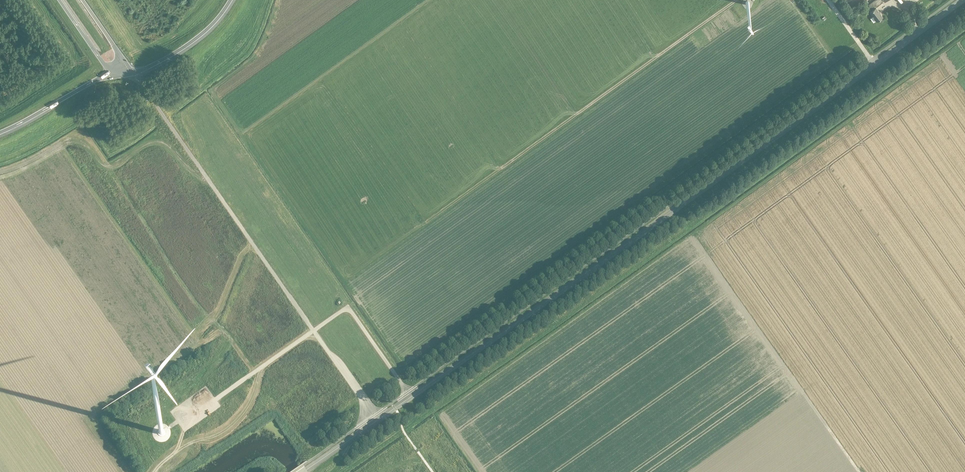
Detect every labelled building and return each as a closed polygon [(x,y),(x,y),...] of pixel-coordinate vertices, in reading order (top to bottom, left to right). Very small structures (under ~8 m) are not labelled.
[(872,10),(870,12),(877,21),(883,17),(876,7),(883,2),(882,1),(884,0),(883,0),(875,0),(869,5),(872,10)]
